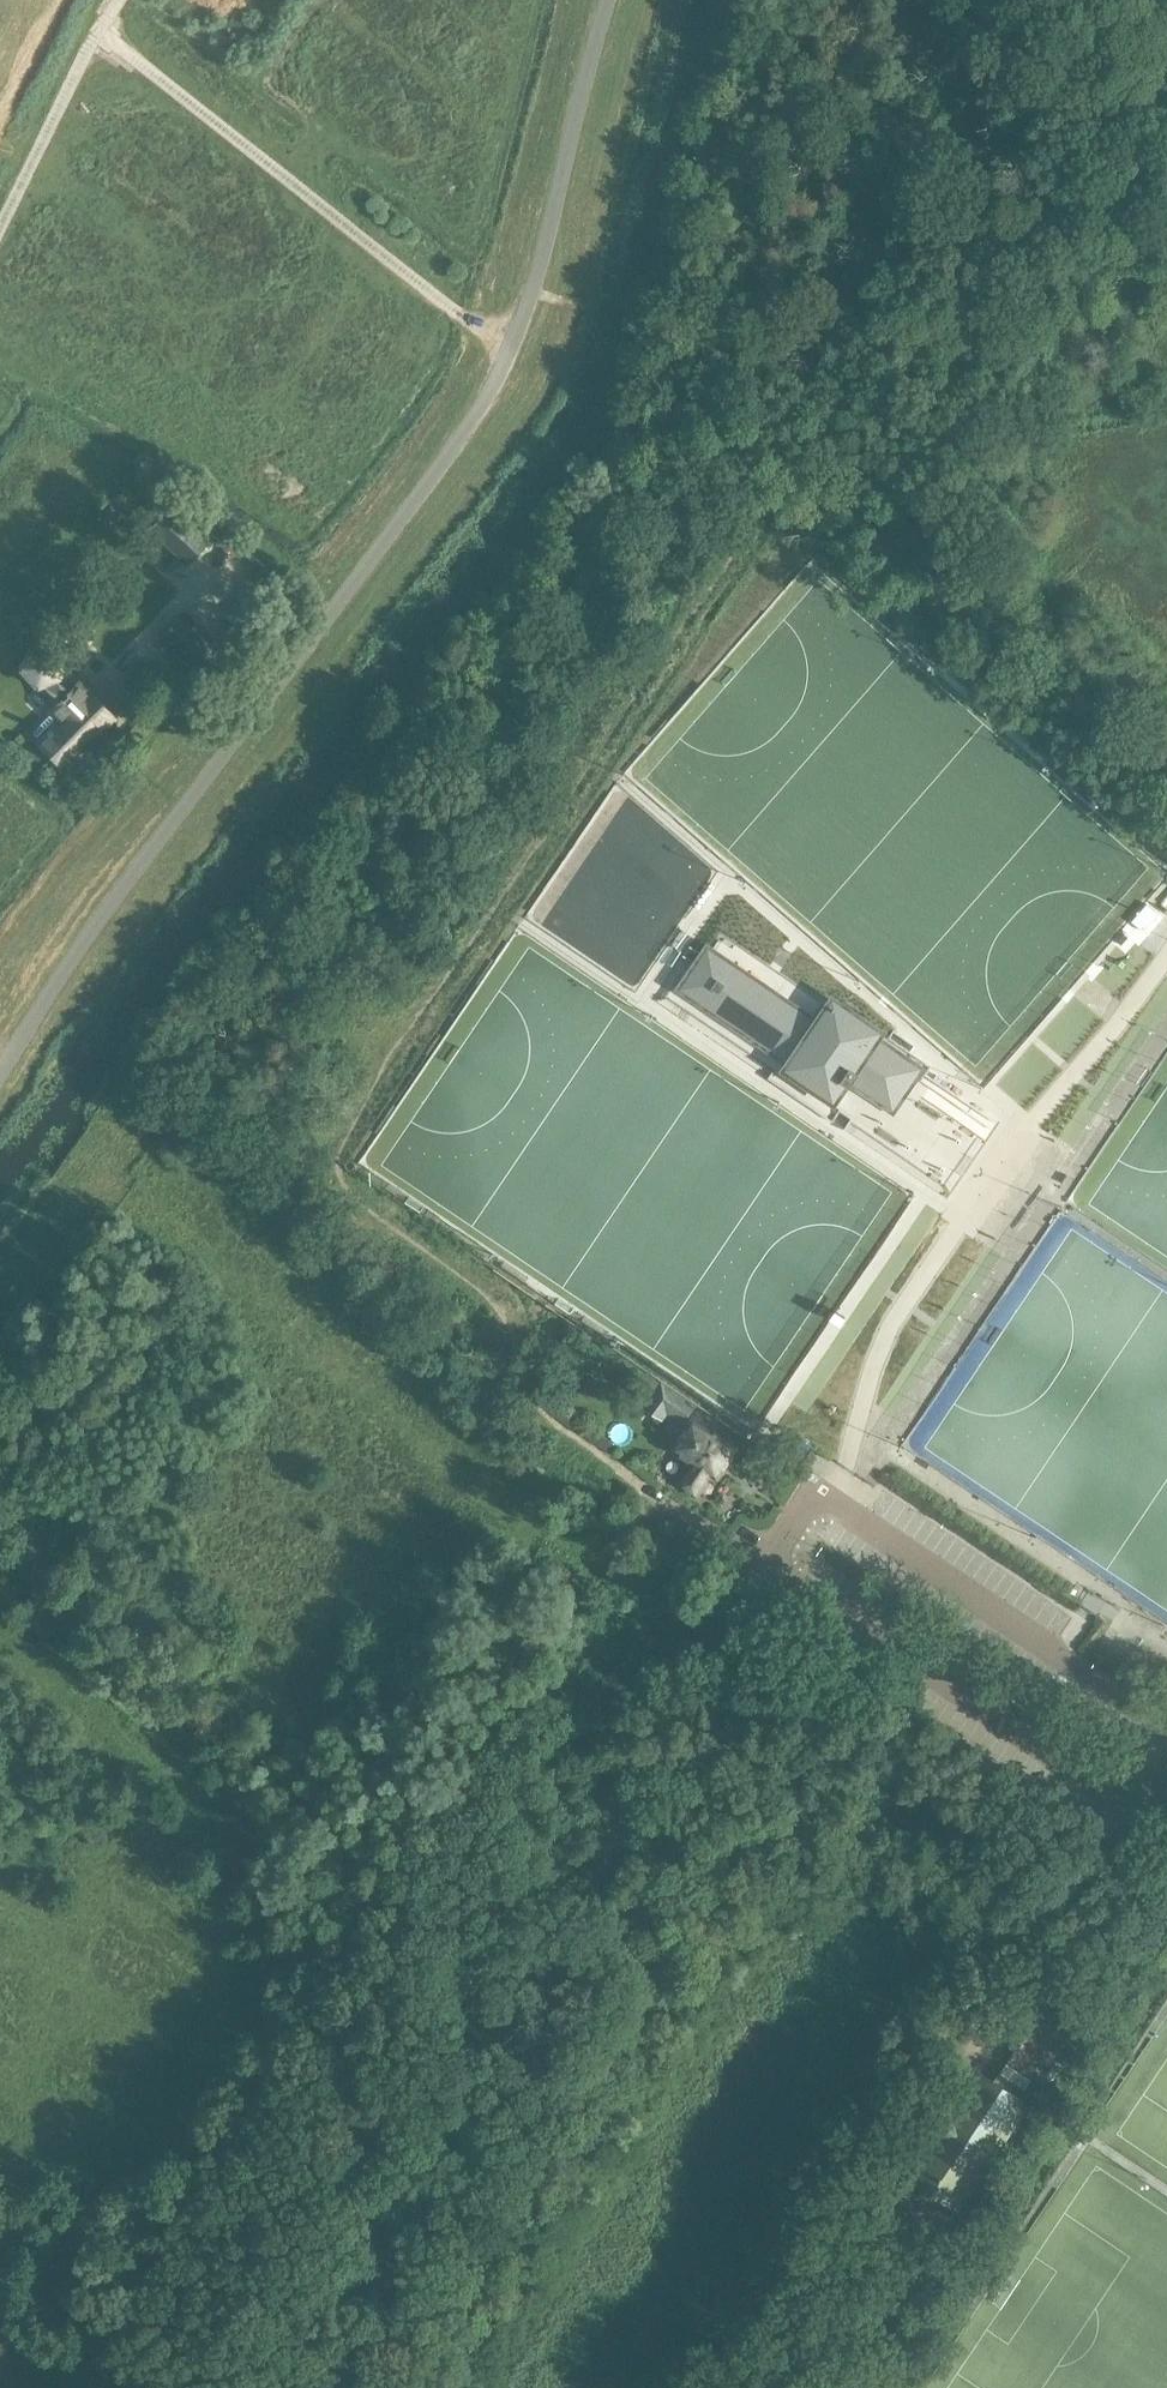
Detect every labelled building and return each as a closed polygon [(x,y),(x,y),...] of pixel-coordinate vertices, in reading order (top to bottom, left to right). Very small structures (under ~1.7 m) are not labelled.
[(150,529),(187,563),(206,542),(169,508),(150,529)] [(161,637),(195,669),(213,649),(178,618),(161,637)] [(21,667),(36,684),(39,683),(59,703),(51,712),(59,720),(51,729),(49,727),(44,732),(46,734),(37,742),(63,767),(112,718),(99,705),(106,698),(84,677),(69,693),(53,677),(56,675),(54,653),(32,648),(21,667)] [(711,941),(678,990),(792,1066),(790,1069),(844,1105),(858,1084),(900,1112),(931,1066),(893,1040),(899,1031),(837,989),(821,1014),(711,941)] [(684,1422),(695,1404),(663,1382),(652,1398),(646,1408),(662,1418),(667,1411),(684,1422)] [(710,1471),(718,1459),(724,1463),(735,1447),(698,1423),(680,1452),(696,1463),(683,1482),(693,1489),(706,1469),(710,1471)] [(1041,2083),(1078,2027),(1046,2005),(1009,2062),(1041,2083)] [(956,2208),(1025,2103),(1010,2093),(1015,2084),(997,2072),(992,2080),(978,2071),(954,2108),(946,2103),(925,2135),(932,2140),(908,2176),(923,2186),(917,2193),(936,2205),(941,2198),(956,2208)]
